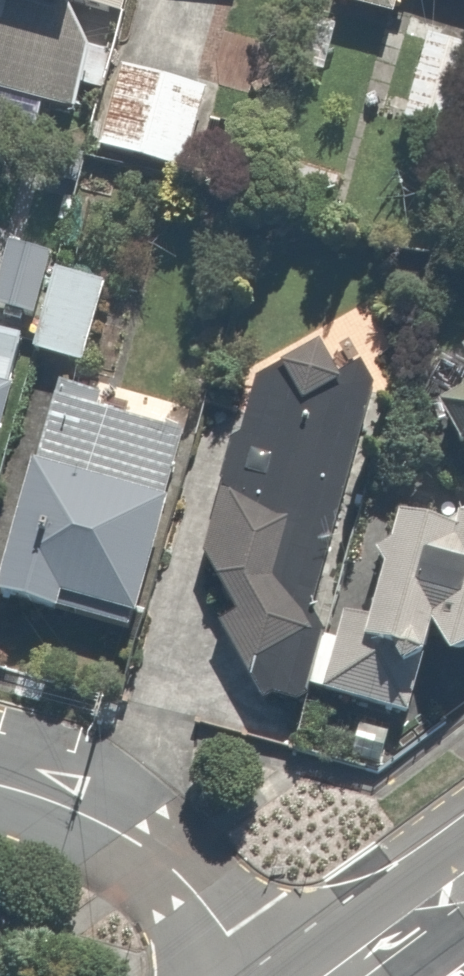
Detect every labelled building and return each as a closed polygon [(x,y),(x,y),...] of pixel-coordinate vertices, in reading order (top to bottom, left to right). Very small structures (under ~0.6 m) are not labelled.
[(52,137),(57,112),(79,116),(83,92),(109,97),(129,0),(0,0),(0,126),(52,137)] [(340,7),(398,23),(404,0),(342,0),(340,7)] [(435,41),(409,126),(458,142),(463,122),(463,50),(435,41)] [(214,95),(129,69),(103,152),(187,178),(214,95)] [(6,241),(0,289),(0,315),(37,319),(46,246),(6,241)] [(107,281),(60,271),(41,361),(88,371),(107,281)] [(37,345),(0,335),(0,488),(37,345)] [(449,343),(422,435),(462,446),(456,466),(463,468),(463,341),(449,343)] [(235,612),(217,623),(263,702),(273,696),(303,705),(324,630),(312,612),(374,388),(360,363),(338,375),(320,343),(257,378),(239,437),(232,439),(220,479),(224,485),(203,554),(235,612)] [(223,451),(61,405),(4,606),(135,643),(155,574),(185,583),(223,451)] [(376,612),(350,606),(341,645),(331,643),(317,703),(358,713),(349,751),(382,759),(391,721),(421,728),(439,648),(446,650),(438,685),(463,691),(463,512),(370,490),(351,569),(384,577),(376,612)]
